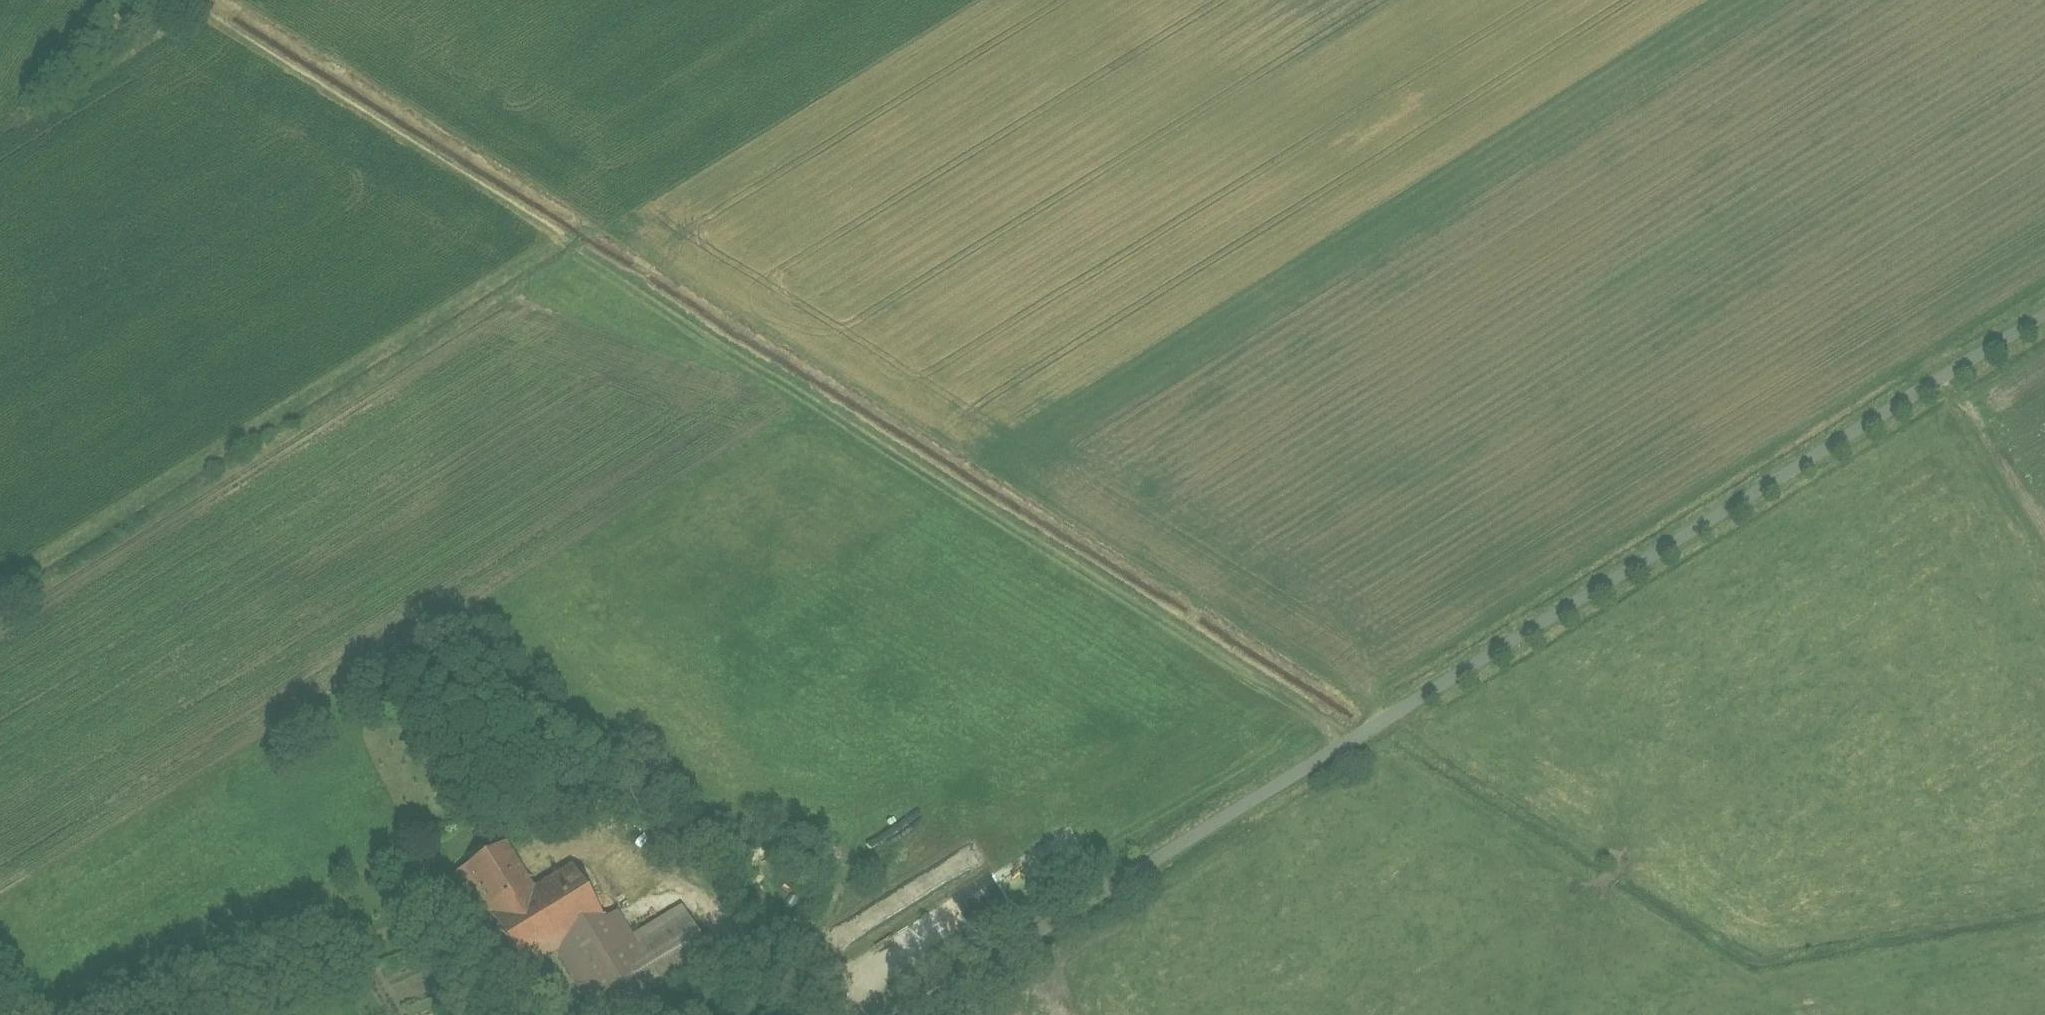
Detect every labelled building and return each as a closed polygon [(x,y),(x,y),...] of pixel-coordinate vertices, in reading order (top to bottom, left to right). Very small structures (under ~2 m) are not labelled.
[(711,959),(682,905),(628,934),(594,871),(549,895),(527,854),(458,891),(502,973),(565,940),(605,1014),(711,959)]
